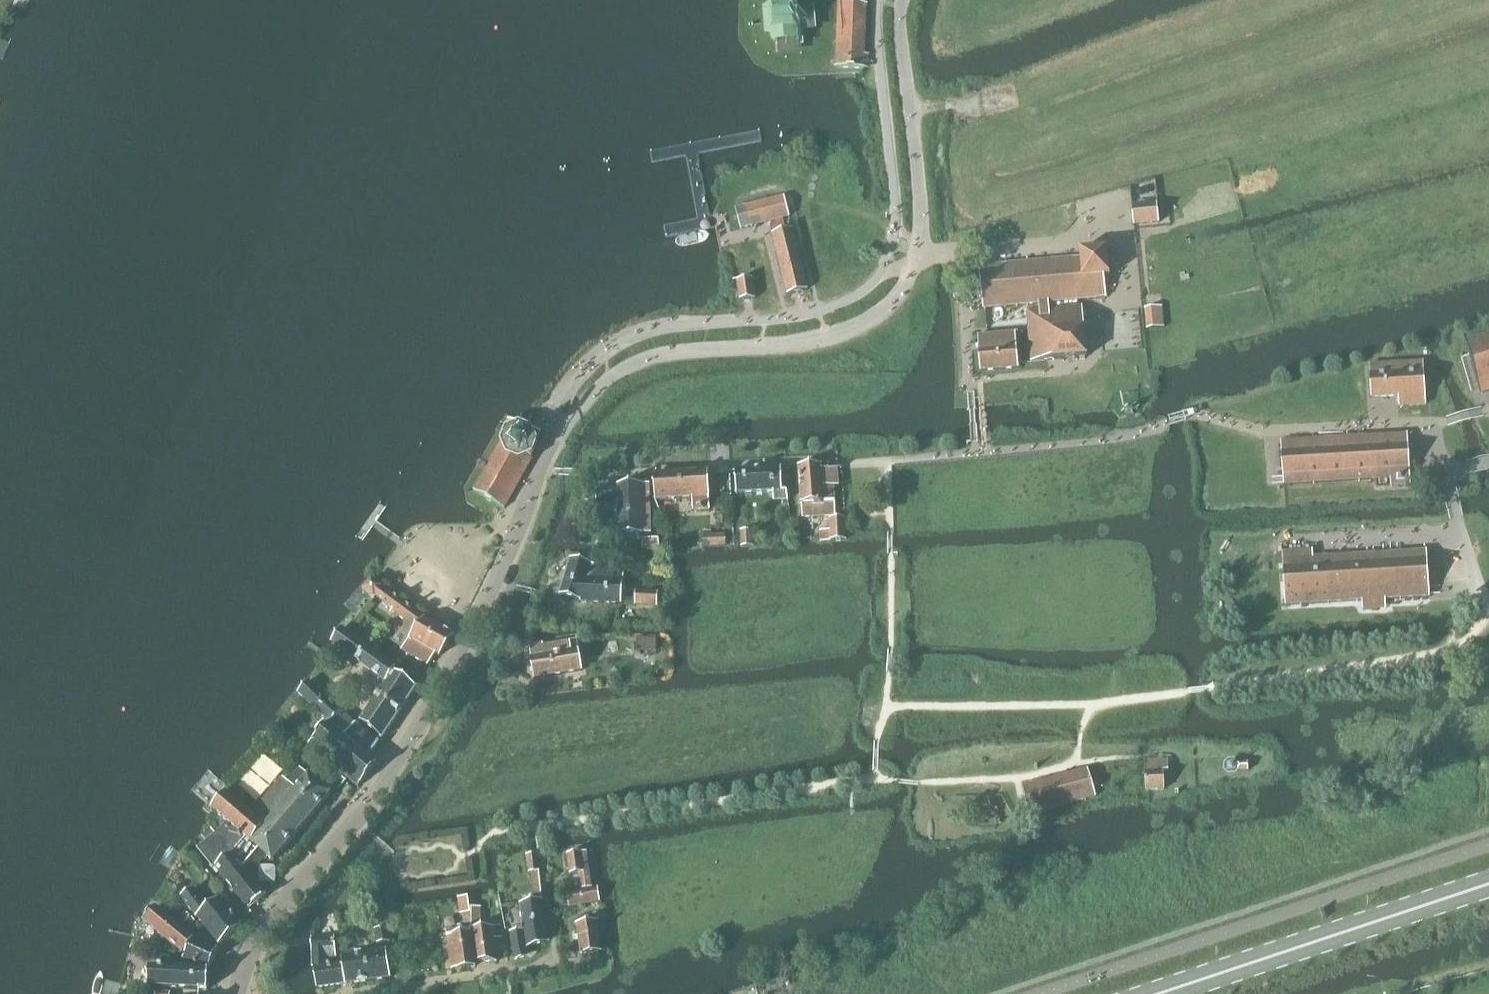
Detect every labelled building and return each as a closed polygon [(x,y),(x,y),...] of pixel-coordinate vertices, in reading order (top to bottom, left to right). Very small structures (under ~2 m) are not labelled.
[(790,0),(760,0),(762,4),(759,5),(764,19),(752,25),(761,48),(770,43),(776,53),(806,38),(803,30),(810,28),(798,2),(792,4),(790,0)] [(842,4),(839,71),(864,69),(866,5),(846,4),(842,4)] [(745,207),(750,226),(789,216),(784,197),(745,207)] [(1133,206),(1132,206),(1134,224),(1159,222),(1157,203),(1133,206)] [(773,234),(788,294),(808,289),(793,229),(773,234)] [(1049,302),(1078,300),(1106,297),(1104,276),(1110,276),(1107,249),(1080,251),(1080,257),(1077,257),(980,266),(983,301),(983,308),(1039,303),(1049,302)] [(737,281),(740,300),(755,298),(752,279),(737,281)] [(1049,302),(1039,303),(1040,310),(1027,312),(1032,361),(1086,357),(1082,307),(1049,310),(1049,302)] [(1145,308),(1147,329),(1165,327),(1163,307),(1145,308)] [(978,336),(981,372),(1019,368),(1015,333),(978,336)] [(1481,393),(1488,390),(1488,337),(1466,344),(1481,393)] [(1423,362),(1369,365),(1371,398),(1399,397),(1399,406),(1426,404),(1423,362)] [(510,422),(501,443),(474,491),(504,508),(530,464),(533,459),(542,435),(510,422)] [(1284,484),(1373,479),(1391,478),(1391,485),(1410,484),(1408,434),(1281,442),(1284,484)] [(822,470),(822,466),(801,467),(802,504),(803,518),(831,517),(831,519),(830,519),(831,530),(821,531),(821,542),(846,541),(845,519),(835,519),(835,517),(834,486),(838,486),(838,470),(822,470)] [(781,469),(736,470),(737,493),(773,492),(774,501),(788,501),(787,491),(782,491),(781,469)] [(708,472),(655,475),(656,500),(692,498),(693,511),(710,510),(708,472)] [(652,534),(650,485),(618,487),(596,488),(597,505),(610,505),(618,504),(620,536),(652,534)] [(741,530),(742,547),(752,546),(752,530),(741,530)] [(702,536),(703,546),(726,545),(726,535),(702,536)] [(643,540),(643,551),(659,550),(659,539),(643,540)] [(1313,551),(1283,552),(1286,605),(1329,603),(1362,601),(1385,599),(1430,597),(1427,551),(1326,557),(1314,558),(1313,551)] [(570,560),(559,595),(581,601),(580,602),(622,604),(624,581),(624,572),(598,567),(570,560)] [(372,579),(363,591),(375,599),(376,597),(394,610),(392,612),(403,620),(417,630),(402,650),(428,666),(436,654),(440,657),(455,636),(425,619),(372,579)] [(635,605),(657,606),(658,592),(636,591),(635,605)] [(369,670),(370,671),(386,683),(360,721),(382,738),(381,739),(382,739),(417,688),(416,687),(415,688),(394,673),(396,669),(342,628),(334,640),(369,666),(368,667),(368,668),(369,670)] [(637,651),(656,651),(656,639),(637,639),(637,651)] [(529,646),(535,679),(582,671),(578,651),(571,652),(570,642),(543,646),(543,644),(529,646)] [(358,787),(358,788),(376,763),(369,757),(379,744),(356,723),(355,724),(309,681),(299,694),(325,718),(330,717),(334,720),(310,746),(358,787)] [(297,753),(311,763),(315,757),(301,748),(297,753)] [(1168,771),(1168,760),(1145,761),(1146,790),(1164,790),(1164,771),(1168,771)] [(1236,763),(1227,763),(1228,772),(1237,771),(1245,771),(1246,762),(1236,763)] [(321,773),(330,781),(337,773),(328,765),(321,773)] [(217,833),(197,849),(214,870),(216,868),(236,893),(226,901),(239,916),(248,909),(249,909),(267,896),(250,875),(266,856),(273,862),(330,795),(300,769),(256,820),(254,818),(251,822),(223,798),(212,810),(227,822),(217,833)] [(1088,770),(1022,787),(1030,815),(1096,797),(1088,770)] [(337,773),(330,781),(339,789),(346,781),(337,773)] [(149,861),(157,866),(167,849),(160,844),(149,861)] [(592,888),(587,852),(567,855),(570,875),(579,874),(581,890),(592,888)] [(539,872),(537,854),(527,855),(529,873),(539,872)] [(567,893),(569,907),(600,901),(598,887),(567,893)] [(198,918),(219,945),(242,927),(220,900),(208,909),(193,889),(181,897),(197,918),(198,918)] [(470,913),(468,897),(458,898),(461,914),(470,913)] [(525,932),(510,934),(515,960),(529,956),(527,947),(549,941),(543,902),(521,905),(525,932)] [(188,914),(178,925),(156,907),(144,921),(177,948),(179,945),(188,953),(183,959),(208,970),(218,949),(194,938),(186,931),(195,921),(188,914)] [(502,938),(500,926),(492,927),(481,928),(481,908),(470,908),(471,929),(473,929),(477,961),(497,962),(494,940),(502,938)] [(579,940),(581,954),(601,952),(597,922),(577,925),(578,936),(574,937),(574,941),(579,940)] [(375,929),(377,944),(390,942),(388,928),(375,929)] [(446,932),(452,970),(475,967),(470,928),(446,932)] [(312,939),(313,968),(315,967),(317,988),(390,978),(388,959),(392,959),(391,953),(387,953),(386,951),(342,957),(343,964),(327,966),(327,958),(336,958),(334,937),(312,939)] [(150,987),(207,991),(208,971),(151,968),(150,987)]
